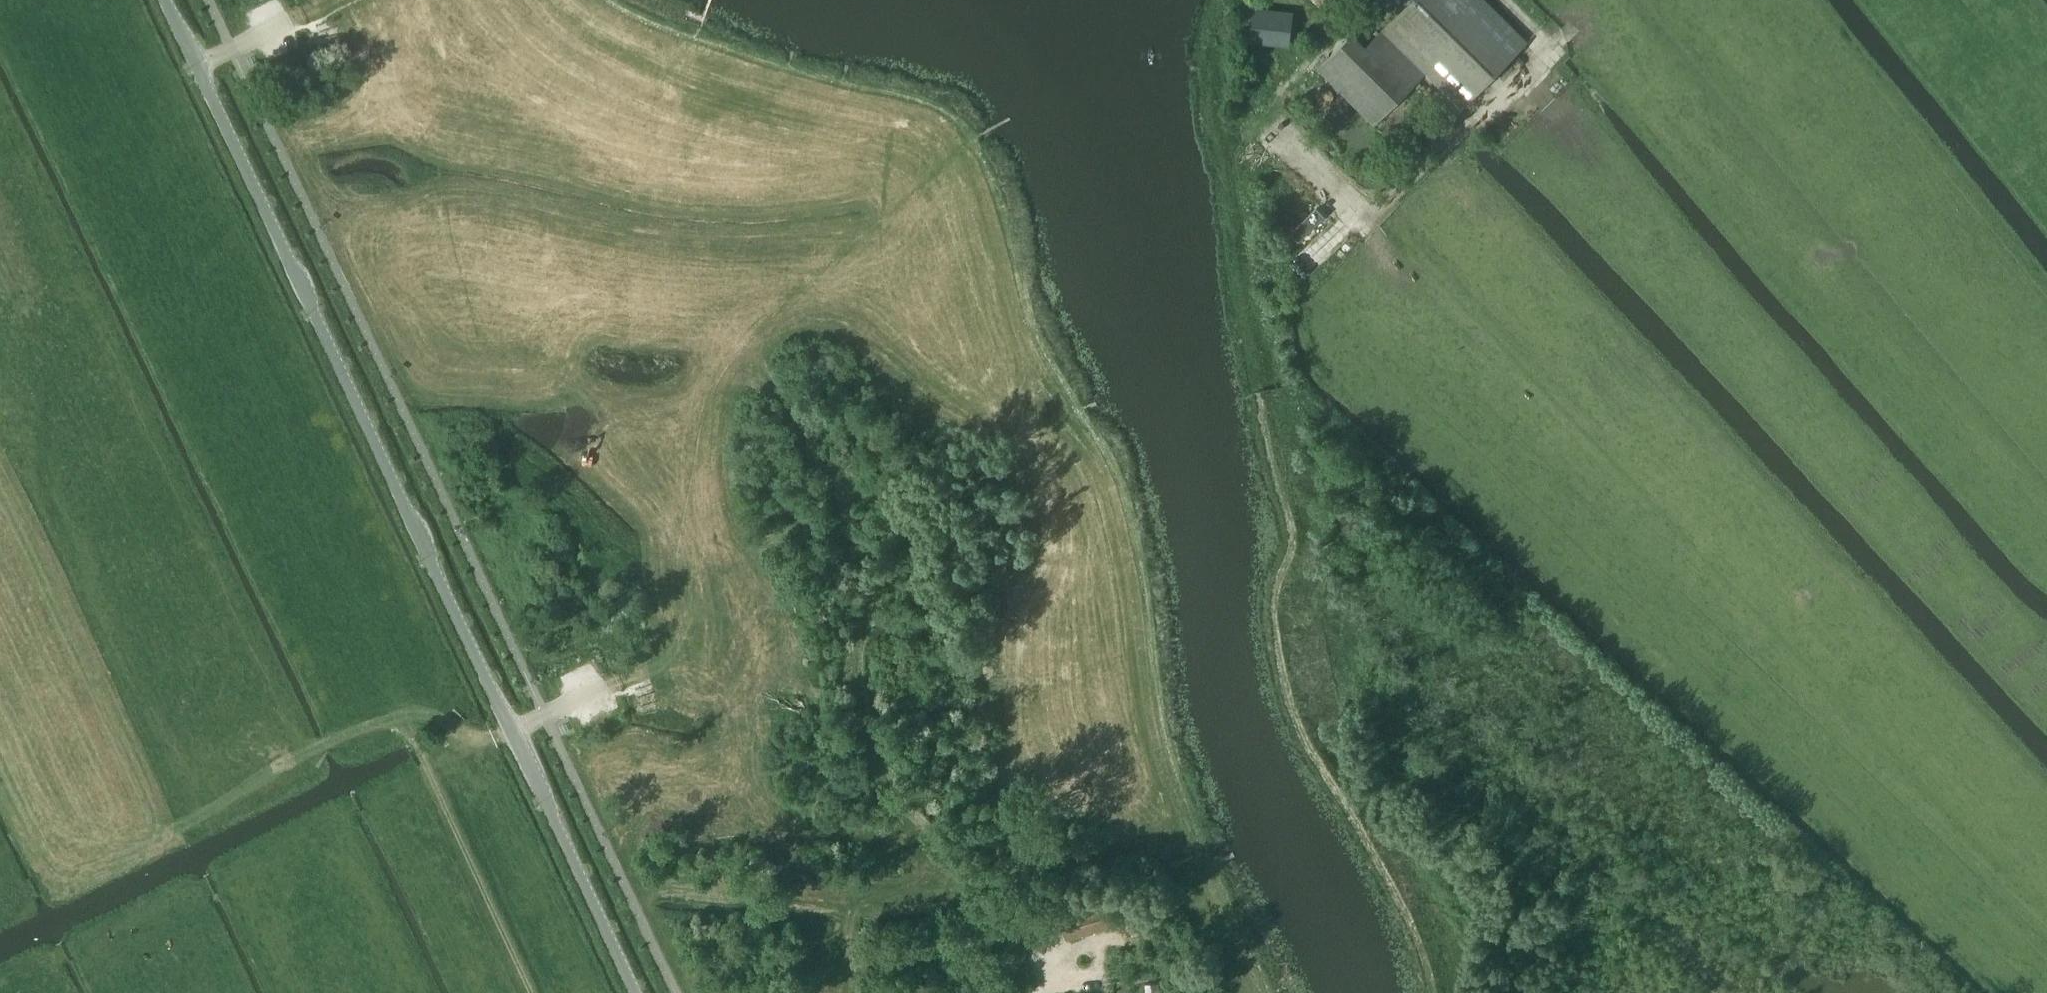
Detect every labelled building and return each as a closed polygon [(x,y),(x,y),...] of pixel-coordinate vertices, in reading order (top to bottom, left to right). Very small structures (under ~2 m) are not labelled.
[(1525,41),(1484,0),(1409,0),(1363,46),(1350,33),(1317,66),(1373,124),(1425,73),(1459,107),(1525,41)] [(1256,11),(1252,38),(1273,41),(1274,32),(1288,34),(1290,15),(1256,11)] [(1066,937),(1110,925),(1104,904),(1060,916),(1066,937)]
